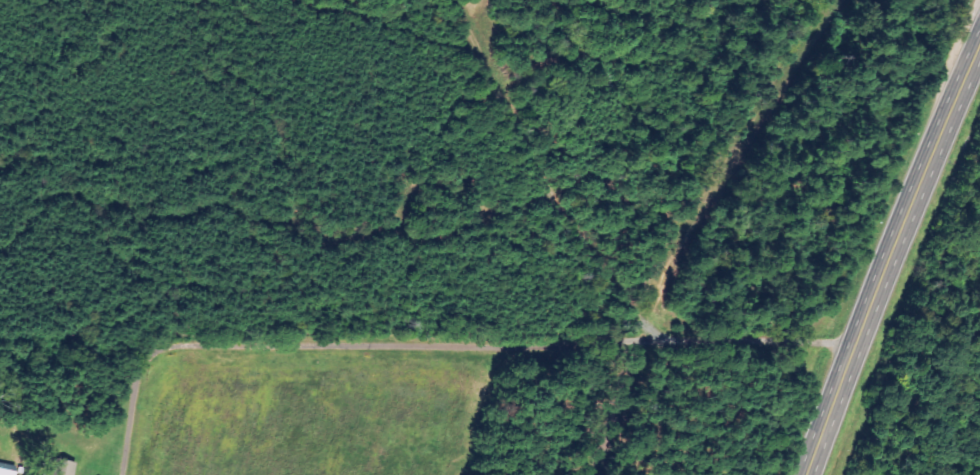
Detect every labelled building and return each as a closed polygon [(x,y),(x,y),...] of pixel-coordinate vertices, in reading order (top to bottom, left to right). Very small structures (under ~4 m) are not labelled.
[(73,464),(51,460),(49,474),(72,474),(73,464)] [(13,465),(0,464),(0,474),(12,474),(13,465)]
